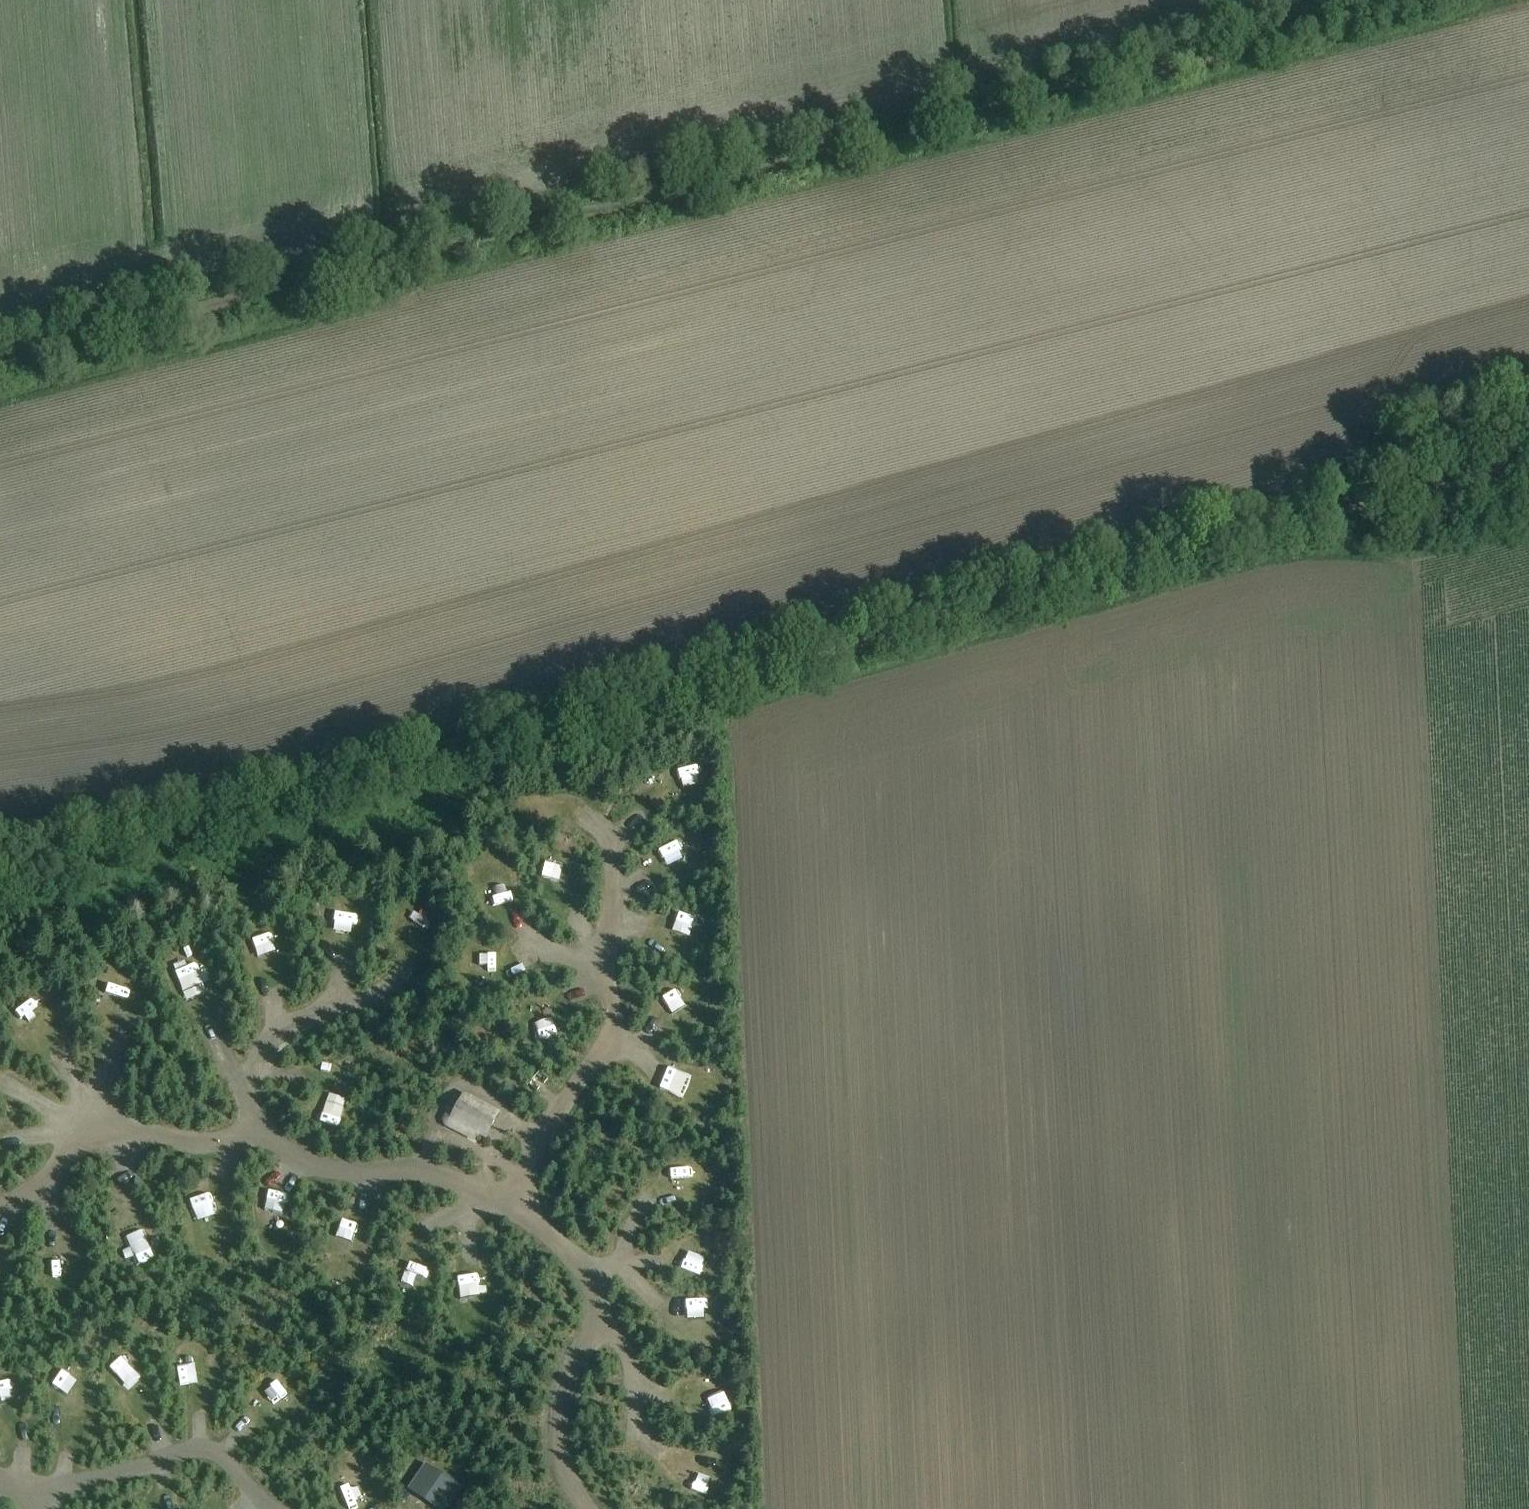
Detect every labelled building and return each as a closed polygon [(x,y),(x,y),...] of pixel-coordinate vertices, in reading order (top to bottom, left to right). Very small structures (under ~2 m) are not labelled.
[(106,992),(125,993),(125,972),(106,972),(106,992)] [(442,1121),(442,1123),(443,1124),(444,1125),(445,1127),(448,1129),(475,1142),(477,1137),(485,1141),(499,1112),(463,1094),(454,1112),(448,1109),(443,1120),(442,1121)] [(678,1195),(687,1173),(666,1165),(657,1187),(678,1195)] [(201,1194),(204,1219),(227,1216),(224,1191),(201,1194)] [(426,1465),(408,1490),(421,1498),(426,1490),(446,1504),(458,1487),(426,1465)]
